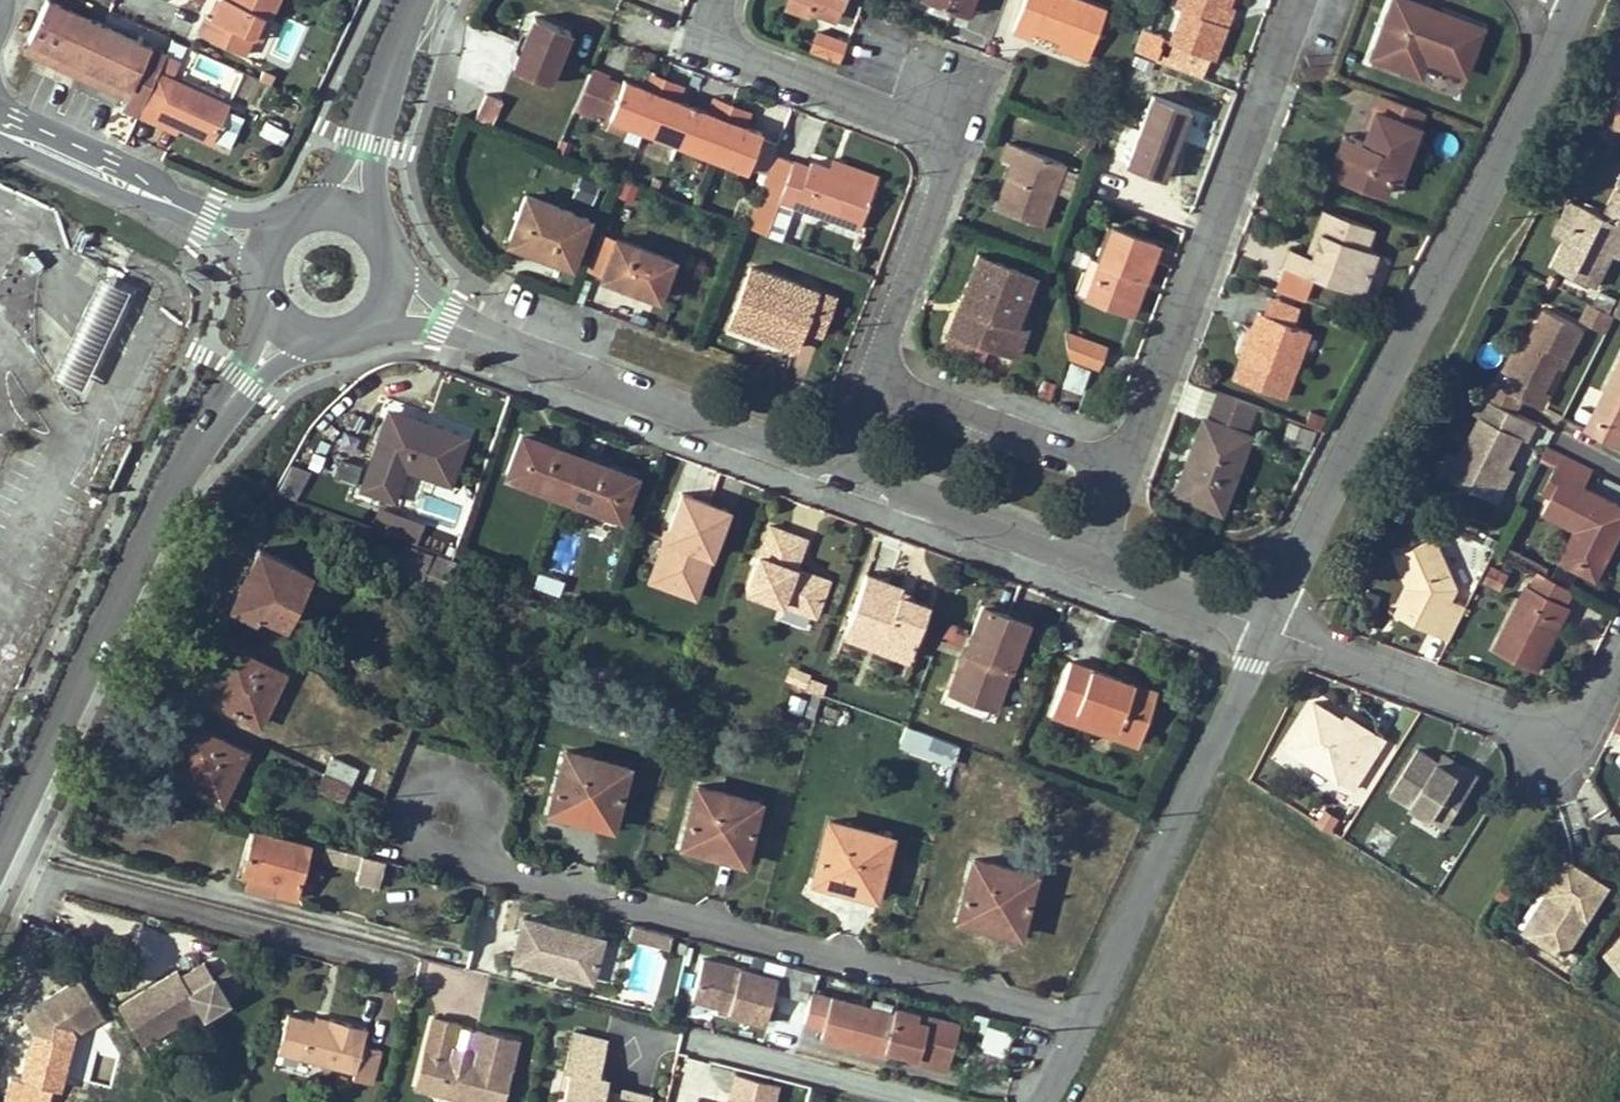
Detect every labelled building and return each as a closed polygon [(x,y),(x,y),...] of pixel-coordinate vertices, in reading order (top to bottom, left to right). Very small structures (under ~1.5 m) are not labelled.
[(50,0),(45,0),(27,38),(131,86),(127,96),(123,104),(139,111),(165,54),(50,0)] [(268,18),(277,0),(220,0),(211,17),(206,15),(198,32),(242,53),(251,35),(261,15),(268,18)] [(808,8),(835,18),(841,0),(812,0),(808,8)] [(966,14),(971,0),(927,0),(966,14)] [(966,14),(974,17),(980,0),(971,0),(966,14)] [(1062,39),(1093,50),(1107,11),(1078,0),(1026,0),(1015,30),(1032,37),(1035,29),(1062,39)] [(1175,7),(1183,10),(1171,41),(1183,46),(1213,57),(1227,26),(1221,22),(1230,0),(1178,0),(1175,7)] [(1372,55),(1420,74),(1426,58),(1464,73),(1481,26),(1413,0),(1393,0),(1372,55)] [(258,38),(268,18),(261,15),(251,35),(258,38)] [(291,57),(304,22),(286,16),(273,51),(291,57)] [(549,81),(570,31),(534,16),(513,67),(549,81)] [(838,60),(848,33),(820,23),(810,49),(838,60)] [(1142,26),(1133,48),(1155,56),(1160,45),(1158,43),(1161,34),(1142,26)] [(127,96),(131,86),(27,38),(22,48),(127,96)] [(1089,59),(1093,50),(1062,39),(1059,47),(1089,59)] [(1208,70),(1213,57),(1183,46),(1177,59),(1208,70)] [(139,113),(154,120),(157,114),(179,124),(212,139),(228,104),(173,78),(181,62),(165,54),(139,111),(139,113)] [(609,71),(594,65),(579,97),(595,104),(609,71)] [(641,85),(677,99),(683,84),(647,70),(641,85)] [(624,79),(609,72),(595,104),(611,110),(624,79)] [(609,115),(747,170),(761,131),(746,126),(709,111),(677,99),(641,85),(624,79),(611,110),(609,115)] [(1389,173),(1398,177),(1418,125),(1412,123),(1417,107),(1380,93),(1367,128),(1386,135),(1381,148),(1362,141),(1356,139),(1341,178),(1382,192),(1389,173)] [(502,102),(484,94),(474,120),(491,127),(502,102)] [(1164,178),(1190,108),(1153,94),(1126,164),(1164,178)] [(709,111),(746,126),(751,111),(714,96),(709,111)] [(179,124),(157,114),(154,120),(176,130),(179,124)] [(1367,128),(1362,141),(1381,148),(1386,135),(1367,128)] [(1081,133),(1077,143),(1093,148),(1096,139),(1081,133)] [(1328,173),(1341,178),(1356,139),(1342,133),(1328,173)] [(1042,223),(1065,163),(1008,142),(1002,158),(1015,162),(1004,193),(1001,192),(995,208),(1042,223)] [(831,158),(828,167),(874,186),(877,176),(831,158)] [(859,227),(874,186),(828,167),(811,160),(809,166),(793,160),(779,197),(859,227)] [(571,263),(587,218),(524,194),(508,239),(571,263)] [(1607,221),(1585,210),(1554,268),(1596,290),(1613,258),(1619,243),(1619,195),(1607,221)] [(1285,267),(1361,295),(1377,252),(1367,248),(1374,229),(1324,211),(1316,231),(1323,233),(1315,257),(1307,255),(1292,248),(1285,267)] [(1123,309),(1136,271),(1144,274),(1156,242),(1112,227),(1086,296),(1123,309)] [(1316,231),(1307,255),(1315,257),(1323,233),(1316,231)] [(658,297),(672,258),(617,237),(602,275),(658,297)] [(1017,356),(1026,329),(1013,324),(998,318),(1001,309),(1017,315),(1032,275),(977,254),(959,303),(975,310),(971,318),(955,313),(949,331),(988,346),(1017,356)] [(793,351),(801,329),(819,336),(834,299),(816,291),(812,299),(797,292),(800,286),(752,268),(733,317),(769,333),(766,340),(793,351)] [(103,274),(71,338),(95,350),(129,282),(104,271),(103,274)] [(1144,274),(1136,271),(1123,309),(1130,312),(1144,274)] [(816,291),(800,286),(797,292),(812,299),(816,291)] [(1286,395),(1311,328),(1290,320),(1298,297),(1270,286),(1257,327),(1260,329),(1251,353),(1242,377),(1286,395)] [(959,303),(955,313),(971,318),(975,310),(959,303)] [(1611,317),(1589,306),(1582,320),(1604,332),(1611,317)] [(1013,324),(1017,315),(1001,309),(998,318),(1013,324)] [(1562,358),(1567,361),(1583,330),(1545,311),(1522,356),(1512,377),(1505,390),(1515,395),(1521,382),(1545,393),(1562,358)] [(766,340),(769,333),(733,317),(730,325),(766,340)] [(1260,329),(1257,327),(1250,325),(1242,348),(1251,353),(1260,329)] [(1064,330),(1068,355),(1095,364),(1101,344),(1064,330)] [(983,360),(988,346),(949,331),(943,345),(983,360)] [(1503,372),(1512,377),(1522,356),(1513,352),(1503,372)] [(1061,382),(1080,390),(1090,365),(1071,357),(1061,382)] [(1585,430),(1619,448),(1619,362),(1585,430)] [(1208,417),(1218,390),(1189,379),(1178,407),(1203,416),(1208,417)] [(1515,395),(1537,406),(1545,393),(1521,382),(1515,395)] [(1190,452),(1194,454),(1179,494),(1221,510),(1249,435),(1238,430),(1230,427),(1240,398),(1218,390),(1208,417),(1203,416),(1190,452)] [(1550,396),(1545,393),(1537,406),(1544,410),(1550,396)] [(1240,398),(1230,427),(1238,430),(1249,401),(1240,398)] [(1481,419),(1450,480),(1491,502),(1508,468),(1521,442),(1527,444),(1537,425),(1484,398),(1474,416),(1481,419)] [(387,416),(428,429),(429,424),(390,411),(387,416)] [(372,457),(449,482),(465,436),(429,424),(428,429),(387,416),(372,457)] [(521,433),(506,474),(564,496),(579,455),(521,433)] [(1179,494),(1194,454),(1190,452),(1175,493),(1179,494)] [(579,455),(564,496),(620,517),(635,477),(579,455)] [(1577,533),(1587,539),(1574,564),(1600,578),(1619,536),(1619,521),(1614,518),(1619,507),(1586,489),(1594,472),(1563,457),(1551,482),(1559,486),(1544,516),(1577,533)] [(1514,471),(1508,468),(1491,502),(1497,505),(1514,471)] [(666,540),(650,582),(696,599),(729,512),(711,504),(684,494),(666,540)] [(394,510),(386,532),(415,542),(423,520),(394,510)] [(748,591),(781,602),(817,616),(830,581),(821,577),(817,584),(793,575),(796,567),(807,538),(772,525),(748,591)] [(1574,564),(1587,539),(1577,533),(1561,567),(1596,585),(1600,578),(1574,564)] [(1411,602),(1441,618),(1437,628),(1452,636),(1470,601),(1456,594),(1461,585),(1435,536),(1396,557),(1412,587),(1416,585),(1418,588),(1411,602)] [(420,586),(425,571),(449,580),(456,562),(405,543),(393,576),(420,586)] [(264,621),(267,614),(285,622),(310,572),(259,547),(231,604),(264,621)] [(1490,563),(1483,580),(1501,587),(1508,571),(1490,563)] [(821,577),(796,567),(793,575),(817,584),(821,577)] [(449,580),(425,571),(420,586),(444,594),(449,580)] [(1536,587),(1531,584),(1497,649),(1540,671),(1551,649),(1545,646),(1558,619),(1564,622),(1573,605),(1568,603),(1575,588),(1543,572),(1536,587)] [(911,659),(930,605),(913,599),(911,604),(898,599),(901,591),(902,588),(867,575),(850,622),(884,634),(880,648),(911,659)] [(911,604),(913,599),(914,596),(901,591),(898,599),(911,604)] [(1406,613),(1437,628),(1441,618),(1411,602),(1406,613)] [(996,711),(1029,623),(1010,615),(984,605),(949,693),(996,711)] [(1558,619),(1545,646),(1551,649),(1564,622),(1558,619)] [(880,648),(884,634),(850,622),(845,635),(880,648)] [(231,649),(219,675),(225,678),(237,652),(231,649)] [(208,698),(258,722),(282,673),(237,652),(225,678),(219,675),(208,698)] [(1114,736),(1137,744),(1152,702),(1130,693),(1133,684),(1070,660),(1051,713),(1073,721),(1077,711),(1118,725),(1114,736)] [(334,680),(339,676),(334,669),(328,673),(334,680)] [(822,693),(799,685),(795,697),(811,702),(819,704),(822,693)] [(1292,739),(1358,780),(1388,731),(1373,721),(1369,729),(1346,714),(1348,710),(1321,694),(1292,739)] [(815,718),(819,704),(811,702),(807,715),(815,718)] [(1350,708),(1348,710),(1346,714),(1369,729),(1373,721),(1350,708)] [(1118,725),(1077,711),(1073,721),(1114,736),(1118,725)] [(195,728),(181,755),(185,758),(199,730),(195,728)] [(170,777),(222,801),(244,752),(199,730),(185,758),(181,755),(170,777)] [(1388,785),(1441,818),(1445,820),(1477,769),(1462,759),(1456,768),(1435,755),(1414,742),(1388,785)] [(1440,745),(1435,755),(1456,768),(1462,759),(1440,745)] [(583,811),(582,817),(613,826),(628,766),(566,750),(552,803),(583,811)] [(350,784),(357,770),(332,758),(325,772),(350,784)] [(325,772),(317,787),(342,799),(350,784),(325,772)] [(715,847),(714,852),(744,859),(760,801),(698,785),(683,839),(715,847)] [(847,882),(846,887),(875,895),(891,836),(829,820),(815,873),(847,882)] [(272,892),(294,897),(309,843),(254,830),(242,872),(250,874),(275,881),(272,892)] [(355,881),(378,886),(384,861),(325,846),(322,859),(359,868),(355,881)] [(1566,852),(1546,885),(1551,888),(1528,925),(1562,946),(1606,876),(1566,852)] [(992,920),(990,925),(1020,933),(1034,875),(974,858),(960,911),(992,920)] [(268,894),(272,892),(275,881),(250,874),(246,888),(268,894)] [(1522,922),(1528,925),(1551,888),(1546,885),(1522,922)] [(593,972),(602,940),(525,919),(513,958),(546,967),(548,960),(593,972)] [(630,926),(628,941),(668,945),(670,930),(630,926)] [(1604,947),(1619,963),(1619,931),(1604,947)] [(591,979),(593,972),(548,960),(546,967),(591,979)] [(771,978),(698,960),(687,1000),(712,1006),(724,1009),(722,1014),(760,1024),(771,978)] [(123,1009),(146,1047),(186,1023),(206,1012),(201,1003),(187,980),(182,972),(123,1009)] [(200,972),(187,980),(201,1003),(214,995),(200,972)] [(83,979),(24,1014),(29,1022),(43,1045),(48,1053),(107,1019),(83,979)] [(812,993),(803,1022),(823,1027),(820,1037),(883,1053),(884,1047),(902,1052),(919,1056),(923,1036),(954,1043),(959,1024),(896,1008),(894,1013),(812,993)] [(722,1014),(724,1009),(712,1006),(710,1011),(722,1014)] [(367,1043),(371,1026),(333,1016),(331,1022),(317,1019),(291,1011),(281,1048),(357,1068),(356,1075),(375,1080),(383,1048),(367,1043)] [(319,1012),(317,1019),(331,1022),(333,1016),(319,1012)] [(463,1023),(434,1016),(416,1086),(433,1090),(442,1086),(469,1092),(474,1101),(479,1101),(502,1101),(519,1040),(480,1029),(474,1050),(472,1057),(455,1053),(457,1045),(463,1023)] [(15,1030),(29,1053),(43,1045),(29,1022),(15,1030)] [(573,1062),(562,1101),(646,1101),(649,1091),(624,1084),(623,1089),(616,1087),(614,1094),(600,1090),(602,1082),(605,1070),(595,1067),(604,1031),(574,1023),(565,1060),(573,1062)] [(985,1023),(977,1047),(1003,1057),(1012,1032),(985,1023)] [(923,1036),(919,1056),(902,1052),(900,1058),(948,1071),(954,1043),(923,1036)] [(472,1057),(474,1050),(457,1045),(455,1053),(472,1057)] [(13,1068),(0,1066),(0,1083),(10,1085),(13,1068)] [(10,1096),(34,1100),(37,1080),(14,1076),(10,1096)] [(614,1094),(616,1087),(602,1082),(600,1090),(614,1094)] [(433,1090),(474,1101),(469,1092),(442,1086),(433,1090)]
